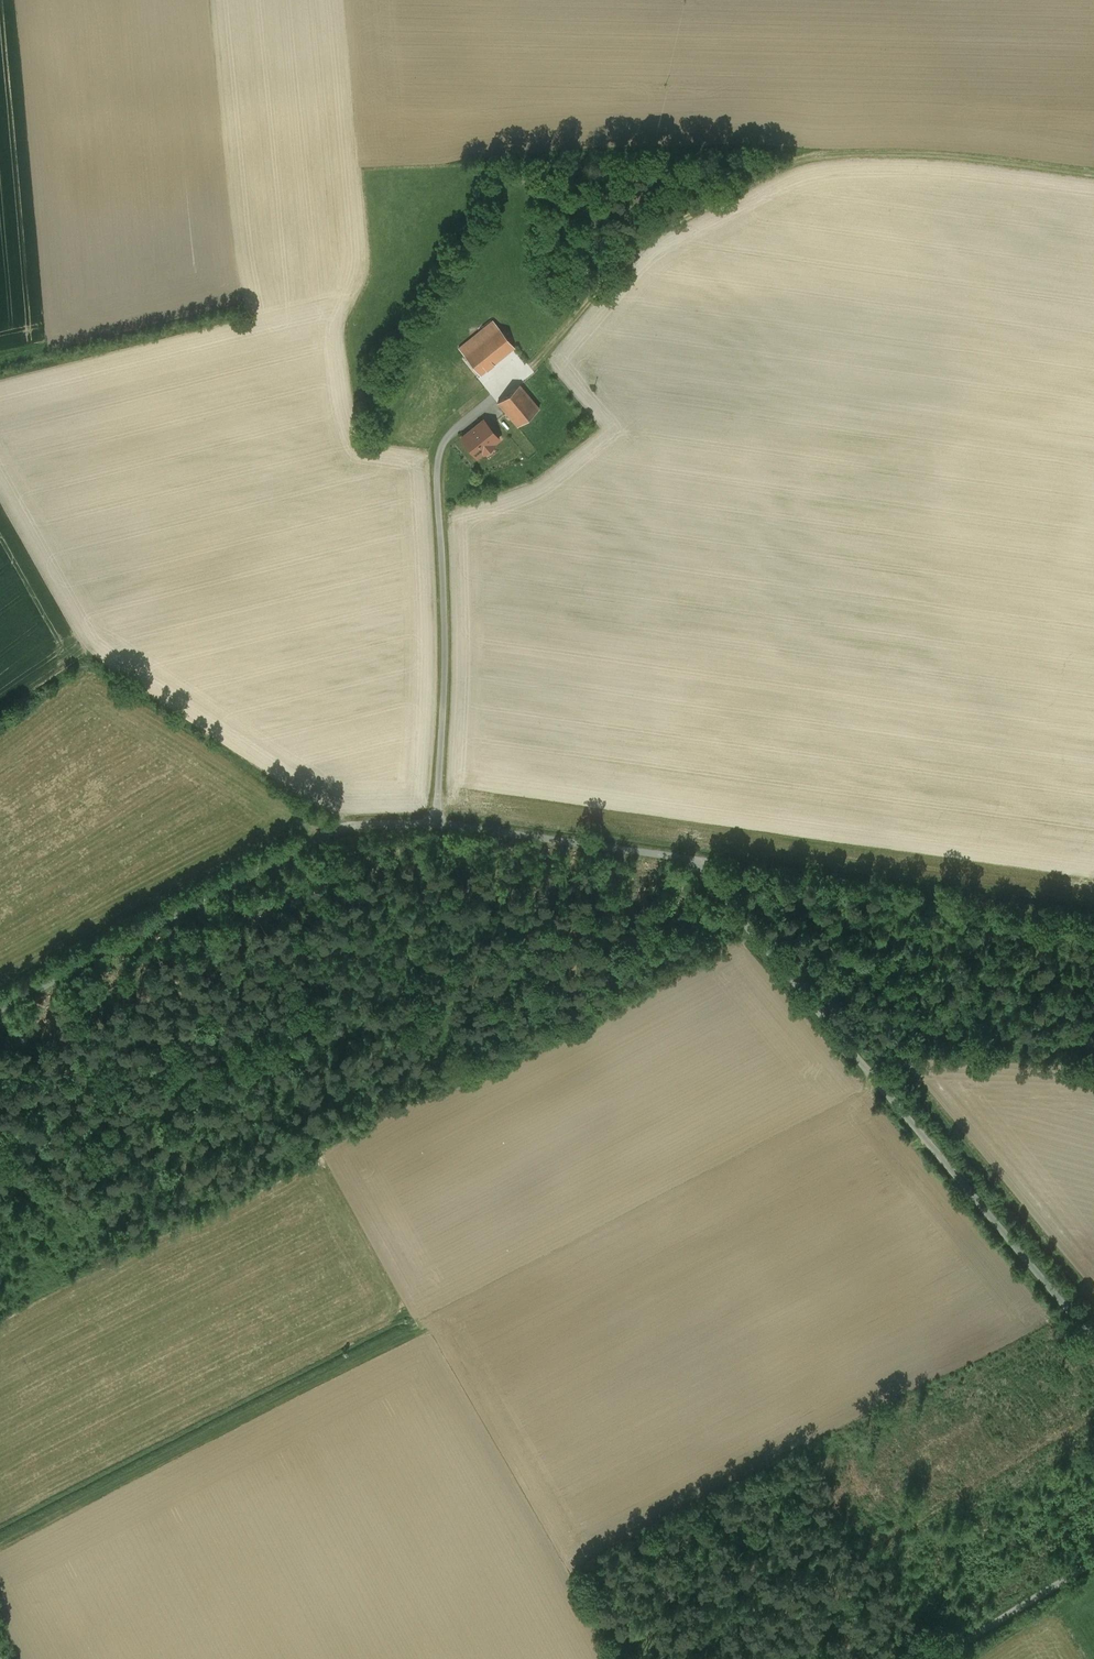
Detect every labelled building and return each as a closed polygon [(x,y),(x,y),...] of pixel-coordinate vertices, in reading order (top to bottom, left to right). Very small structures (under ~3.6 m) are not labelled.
[(514,347),(493,321),(459,348),(479,375),(514,347)] [(520,384),(498,402),(517,426),(539,408),(520,384)] [(499,439),(484,419),(461,437),(477,457),(483,452),(484,453),(494,445),(493,444),(499,439)]
